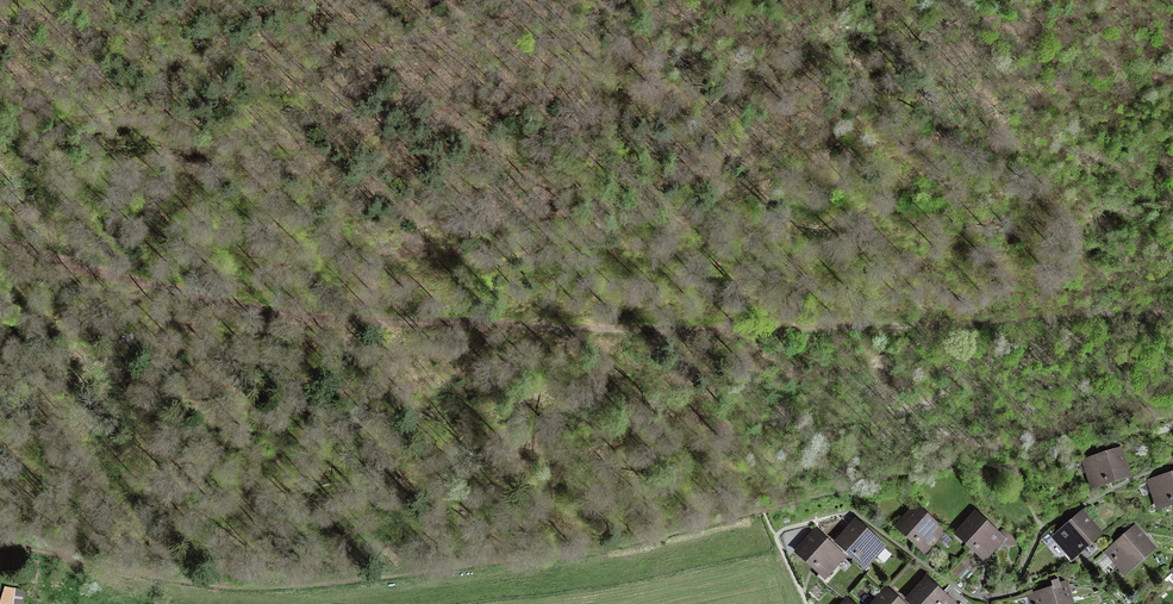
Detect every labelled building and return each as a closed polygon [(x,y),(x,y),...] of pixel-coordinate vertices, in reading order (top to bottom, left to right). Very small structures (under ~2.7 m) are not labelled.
[(1085,461),(1093,485),(1127,474),(1119,450),(1085,461)] [(1158,505),(1172,500),(1172,474),(1151,481),(1158,505)] [(900,525),(926,549),(943,531),(916,507),(900,525)] [(1055,536),(1072,555),(1099,532),(1082,513),(1055,536)] [(959,533),(985,557),(1002,538),(976,514),(959,533)] [(839,540),(865,564),(882,546),(856,522),(839,540)] [(1108,552),(1124,570),(1151,547),(1135,528),(1108,552)] [(817,576),(826,585),(831,579),(826,574),(842,556),(816,532),(799,550),(822,571),(817,576)] [(1033,603),(1071,603),(1065,585),(1061,587),(1058,579),(1052,581),(1054,589),(1031,595),(1033,603)] [(917,603),(953,603),(927,580),(910,598),(917,603)] [(9,587),(2,603),(13,603),(15,588),(9,587)] [(887,590),(874,603),(902,603),(887,590)]
